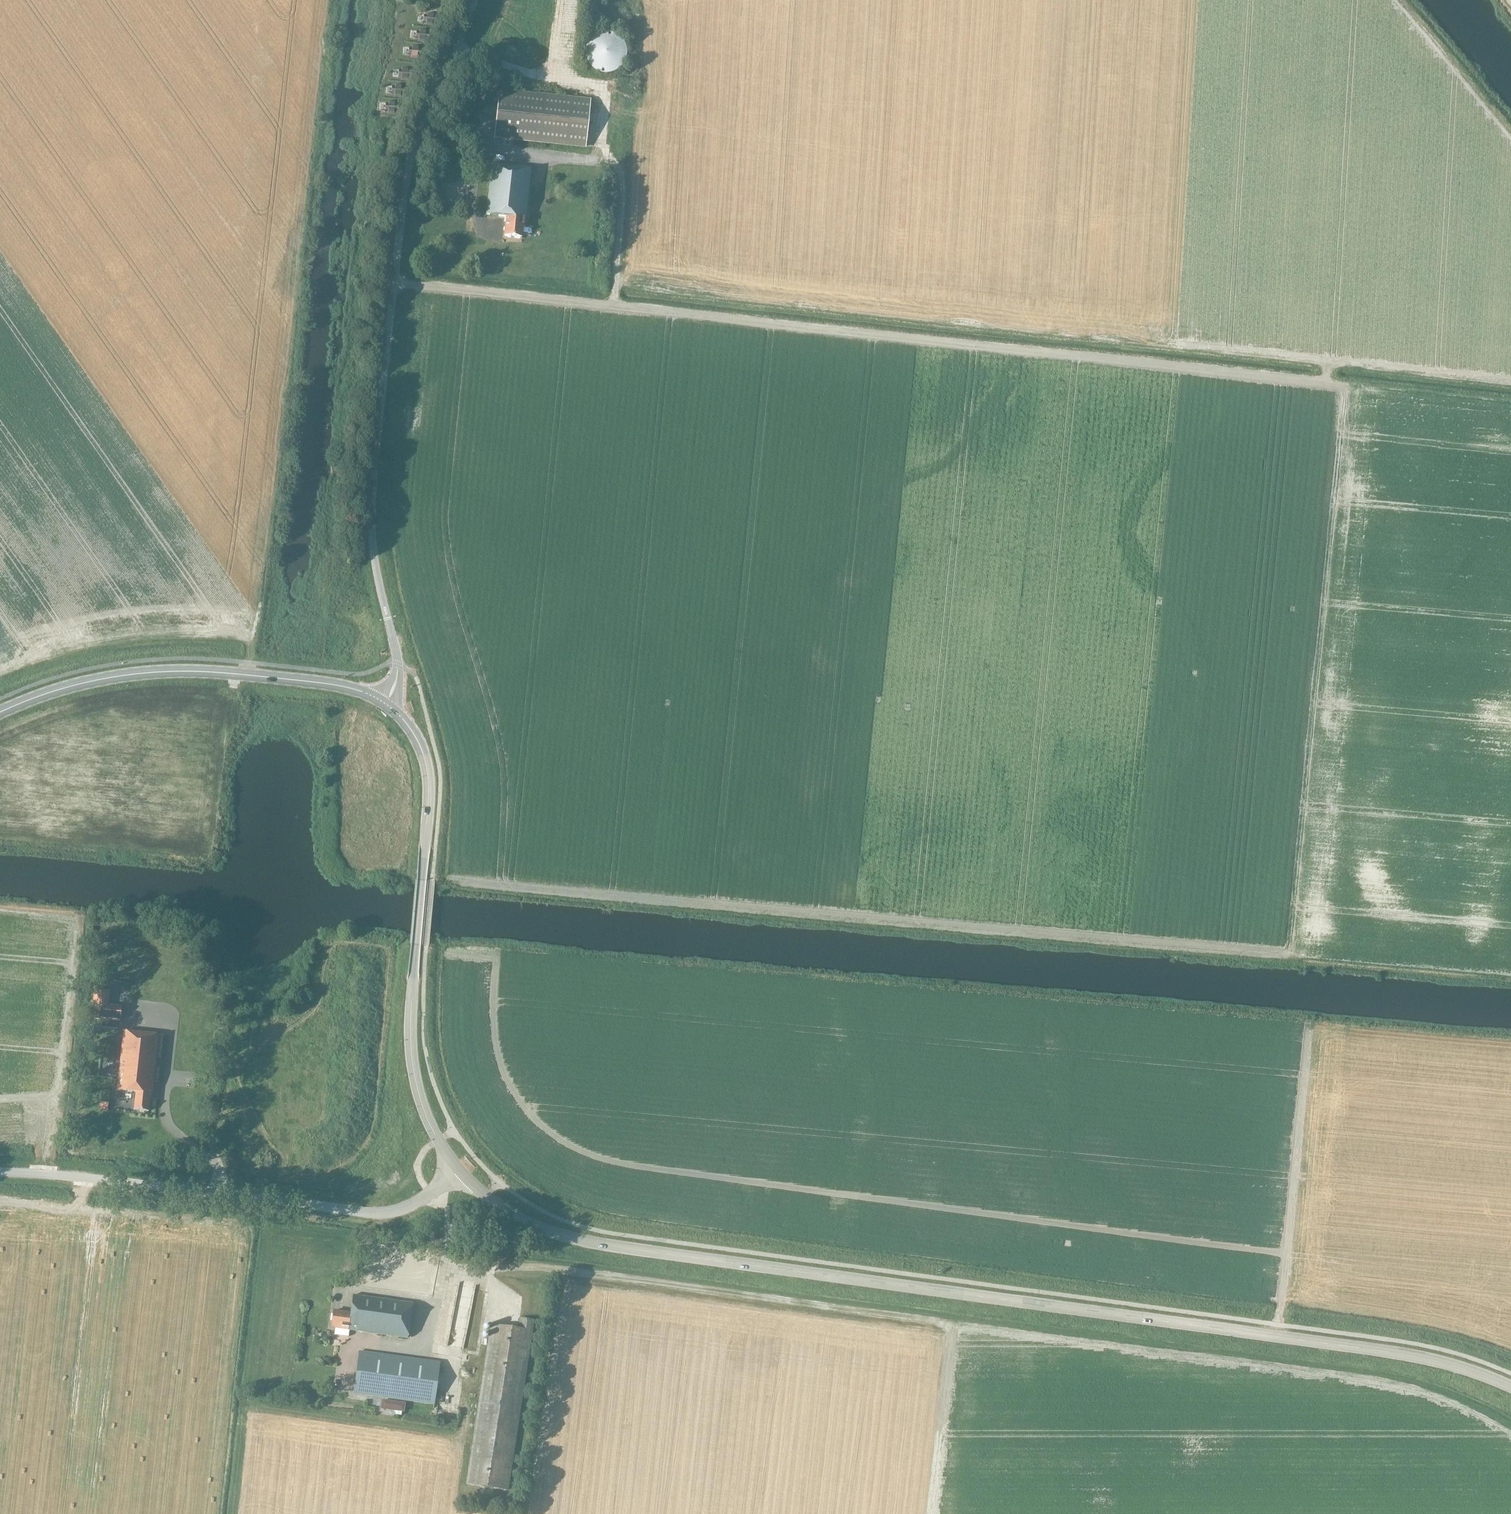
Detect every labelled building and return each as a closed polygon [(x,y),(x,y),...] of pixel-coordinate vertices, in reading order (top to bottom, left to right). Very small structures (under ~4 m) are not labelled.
[(433,24),(436,24),(437,15),(433,15),(434,14),(427,13),(427,14),(424,14),(423,23),(426,23),(426,25),(432,25),(433,24)] [(425,42),(425,40),(428,41),(429,32),(426,31),(426,30),(419,29),(419,31),(416,30),(415,39),(418,40),(418,41),(425,42)] [(585,50),(585,54),(586,57),(587,61),(588,64),(591,67),(593,69),(596,71),(600,73),(603,74),(607,74),(610,73),(614,72),(617,71),(620,68),(622,66),(624,63),(626,59),(627,56),(627,52),(626,49),(625,45),(624,42),(621,39),(619,37),(616,35),(612,33),(609,32),(605,32),(602,33),(598,34),(595,35),(592,38),(590,40),(588,43),(586,47),(585,50)] [(408,56),(411,56),(411,57),(418,58),(418,56),(421,57),(422,48),(419,48),(419,46),(412,46),(412,47),(409,47),(408,56)] [(408,80),(408,79),(411,79),(411,70),(408,70),(408,68),(402,68),(402,69),(399,69),(398,78),(401,78),(401,79),(408,80)] [(394,96),(401,96),(401,95),(404,95),(405,86),(402,86),(402,85),(395,84),(395,86),(392,85),(391,94),(394,95),(394,96)] [(498,92),(494,138),(585,146),(589,101),(498,92)] [(385,102),(385,111),(388,112),(388,113),(394,113),(395,112),(398,112),(398,103),(395,103),(395,102),(388,101),(388,103),(385,102)] [(524,226),(525,226),(531,169),(491,166),(487,214),(506,216),(504,236),(522,238),(524,226)] [(94,991),(92,1019),(120,1021),(121,1006),(108,1005),(109,992),(94,991)] [(117,1090),(136,1092),(134,1110),(148,1112),(150,1099),(152,1099),(159,1035),(124,1031),(117,1090)] [(99,1046),(90,1046),(90,1070),(99,1070),(99,1046)] [(97,1088),(97,1076),(88,1077),(88,1088),(97,1088)] [(91,1109),(94,1093),(85,1092),(83,1108),(91,1109)] [(518,1297),(507,1294),(504,1307),(515,1310),(518,1297)] [(333,1311),(331,1327),(334,1327),(334,1328),(409,1338),(413,1303),(353,1295),(351,1313),(333,1311)] [(491,1325),(467,1484),(507,1490),(531,1331),(532,1331),(534,1321),(520,1318),(518,1329),(491,1325)] [(353,1393),(435,1405),(441,1362),(359,1351),(353,1393)] [(382,1401),(381,1410),(404,1413),(406,1404),(382,1401)]
